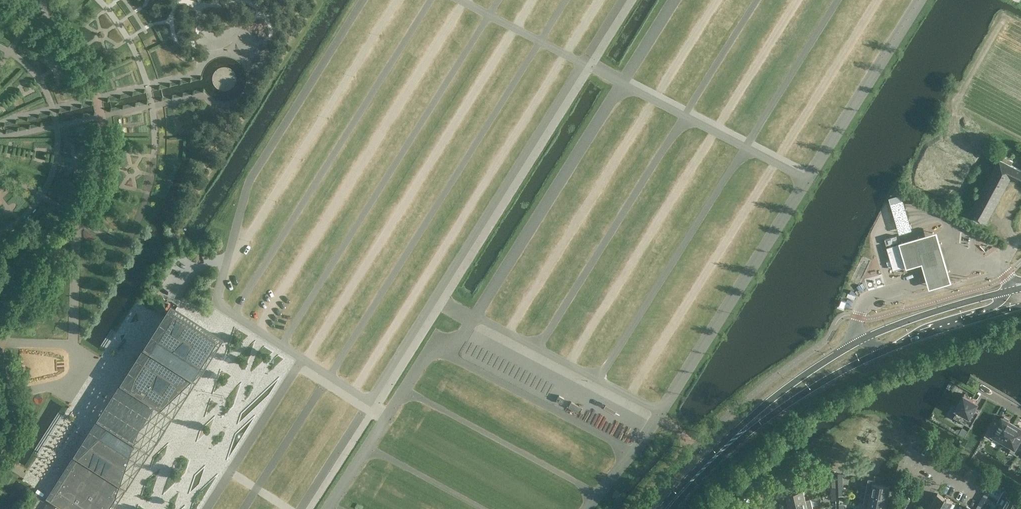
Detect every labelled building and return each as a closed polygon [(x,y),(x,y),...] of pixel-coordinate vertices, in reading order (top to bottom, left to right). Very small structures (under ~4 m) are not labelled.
[(1014,153),(1018,145),(1004,138),(1000,146),(1014,153)] [(968,215),(986,225),(992,214),(1002,219),(1016,193),(1018,193),(1020,187),(1020,168),(1013,164),(1015,160),(1004,154),(1002,158),(1001,157),(1000,160),(998,159),(975,202),(968,215)] [(903,199),(902,194),(889,197),(890,203),(903,199)] [(936,233),(903,242),(910,265),(921,262),(929,287),(951,281),(936,233)] [(910,265),(903,242),(887,246),(894,270),(910,265)] [(135,373),(130,388),(160,407),(191,376),(216,340),(173,312),(135,373)] [(139,337),(145,340),(156,320),(150,317),(139,337)] [(969,428),(977,414),(973,412),(976,407),(960,398),(951,413),(955,415),(953,418),(969,428)] [(995,417),(984,435),(992,440),(995,436),(1004,441),(1013,423),(1008,420),(1009,419),(1004,416),(1003,418),(1002,417),(1000,420),(995,417)] [(1004,441),(1012,446),(1009,450),(1018,455),(1020,451),(1020,450),(1020,426),(1019,425),(1019,426),(1013,423),(1004,441)] [(50,500),(64,508),(107,508),(115,497),(129,455),(128,455),(132,441),(110,427),(77,457),(50,500)] [(866,493),(888,497),(890,486),(875,483),(876,480),(869,478),(866,493)] [(989,485),(984,495),(987,496),(992,487),(989,485)] [(786,493),(789,504),(806,500),(803,489),(786,493)] [(1009,508),(1019,508),(1020,506),(1020,503),(1008,496),(1010,493),(1004,489),(997,502),(1009,508)] [(888,497),(866,493),(864,503),(886,508),(888,497)] [(943,508),(949,508),(953,502),(938,493),(932,503),(943,508)] [(811,498),(806,500),(789,504),(790,508),(813,508),(811,498)]
